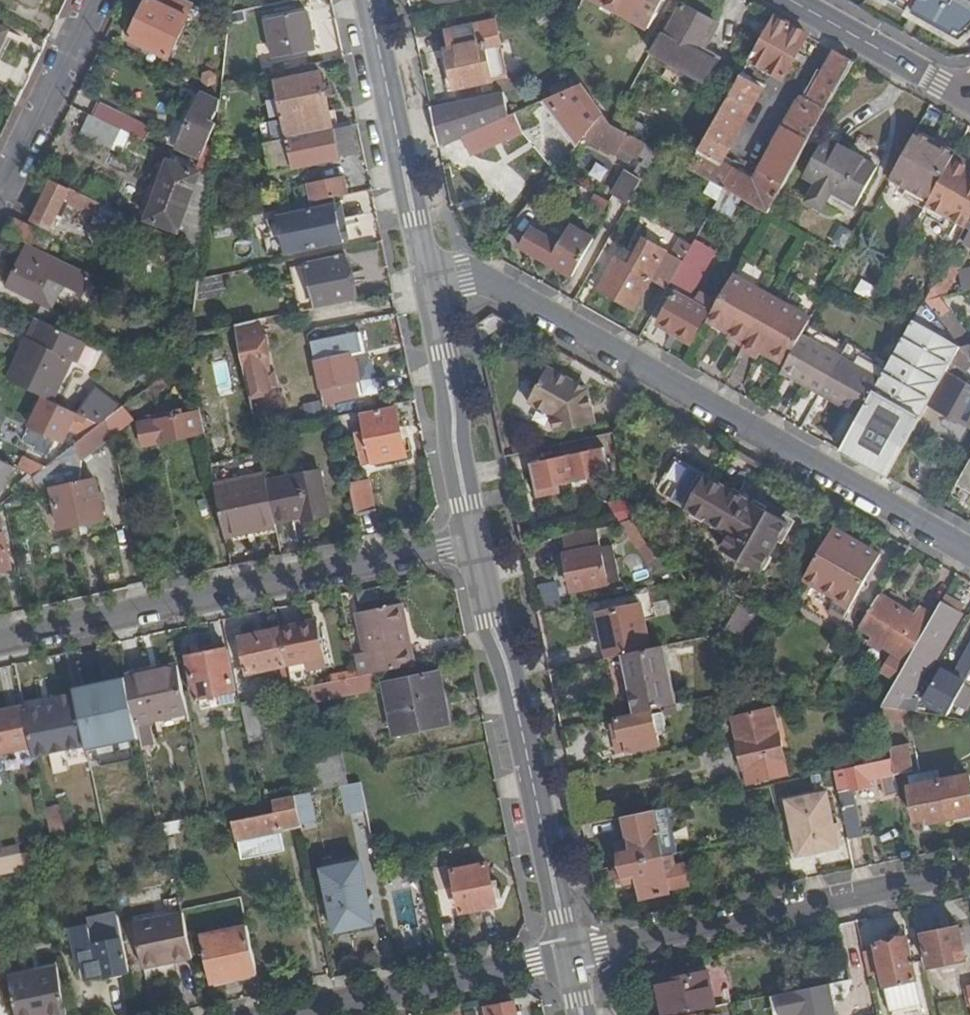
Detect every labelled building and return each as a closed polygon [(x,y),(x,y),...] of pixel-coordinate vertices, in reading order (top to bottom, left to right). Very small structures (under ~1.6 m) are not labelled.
[(150,0),(147,0),(128,40),(169,59),(188,18),(150,0)] [(665,0),(598,0),(649,28),(665,0)] [(963,46),(969,40),(969,0),(881,0),(963,46)] [(702,47),(715,22),(683,4),(665,36),(661,34),(651,53),(670,63),(683,71),(704,83),(719,56),(702,47)] [(306,11),(266,19),(275,60),(315,51),(306,11)] [(784,78),(809,35),(774,16),(751,59),(761,65),(772,71),(784,78)] [(507,76),(496,22),(448,32),(451,49),(447,50),(455,91),(493,83),(492,79),(507,76)] [(451,49),(448,32),(443,33),(447,50),(451,49)] [(262,67),(275,64),(270,41),(256,44),(262,67)] [(724,156),(732,146),(764,89),(752,83),(755,79),(743,72),(690,168),(725,188),(743,198),(769,212),(854,61),(838,52),(829,69),(826,67),(824,71),(809,99),(804,96),(803,95),(785,127),(755,181),(743,175),(744,170),(734,164),(735,162),(724,156)] [(675,85),(683,71),(670,63),(662,78),(675,85)] [(772,71),(761,65),(758,69),(769,75),(772,71)] [(809,99),(824,71),(820,68),(804,96),(809,99)] [(298,78),(277,82),(289,138),(334,129),(322,73),(312,75),(312,71),(297,74),(298,78)] [(545,101),(582,84),(577,76),(543,92),(545,101)] [(585,136),(604,114),(582,84),(545,101),(543,102),(577,147),(585,136)] [(220,100),(202,92),(198,102),(194,115),(179,150),(209,163),(211,159),(212,148),(207,145),(217,124),(213,122),(217,113),(218,113),(220,100)] [(509,117),(505,94),(431,109),(439,148),(464,137),(509,117)] [(785,127),(803,95),(795,98),(780,124),(785,127)] [(152,128),(101,104),(95,117),(126,132),(146,141),(152,128)] [(118,150),(126,132),(95,117),(89,114),(81,132),(118,150)] [(660,151),(611,124),(604,114),(585,136),(617,153),(631,161),(638,157),(640,154),(654,162),(660,151)] [(472,156),(523,133),(515,115),(509,117),(464,137),(472,156)] [(347,128),(334,130),(340,159),(353,156),(347,128)] [(334,129),(289,138),(289,139),(265,144),(272,174),(296,169),(340,159),(334,130),(334,129)] [(954,160),(956,155),(957,153),(918,131),(891,179),(930,201),(928,205),(967,227),(968,225),(969,221),(969,169),(954,160)] [(858,205),(879,167),(826,138),(804,176),(817,183),(808,201),(823,209),(833,191),(858,205)] [(956,155),(954,160),(969,169),(969,162),(956,155)] [(175,163),(168,160),(162,176),(168,178),(152,221),(180,232),(181,230),(190,233),(186,243),(201,250),(205,225),(212,172),(178,156),(175,163)] [(629,203),(642,181),(643,181),(651,167),(646,164),(639,165),(634,175),(628,171),(614,195),(629,203)] [(344,178),(309,185),(313,202),(347,195),(344,178)] [(110,207),(53,179),(33,220),(52,229),(59,215),(64,217),(70,203),(104,219),(110,207)] [(718,200),(725,188),(712,180),(705,193),(718,200)] [(732,216),(743,198),(725,188),(718,200),(715,206),(732,216)] [(336,205),(278,217),(278,218),(286,254),(286,255),(344,243),(344,240),(336,206),(336,205)] [(343,205),(336,206),(344,240),(350,239),(343,205)] [(136,220),(110,207),(104,219),(129,231),(136,220)] [(278,218),(268,220),(271,238),(265,239),(269,257),(286,254),(278,218)] [(53,238),(16,220),(9,234),(29,243),(47,252),(53,238)] [(596,238),(603,225),(598,222),(590,235),(596,238)] [(573,277),(595,239),(572,226),(562,245),(532,229),(521,248),(573,277)] [(635,310),(652,279),(668,288),(671,283),(683,261),(644,239),(636,254),(630,266),(617,258),(599,290),(635,310)] [(685,258),(692,247),(679,239),(673,250),(685,258)] [(29,243),(8,286),(52,307),(63,286),(83,295),(93,274),(47,252),(29,243)] [(689,293),(711,254),(693,244),(692,247),(685,258),(683,261),(671,283),(689,293)] [(969,256),(969,255),(955,247),(925,301),(938,298),(948,295),(969,256)] [(630,266),(636,254),(626,248),(617,258),(630,266)] [(346,256),(293,267),(302,311),(303,311),(356,300),(346,256)] [(803,335),(811,320),(733,276),(713,312),(727,320),(729,316),(737,320),(735,324),(729,335),(745,344),(742,348),(759,357),(765,347),(767,343),(775,348),(773,352),(789,360),(803,335)] [(692,343),(715,302),(701,294),(698,300),(695,305),(676,294),(659,324),(692,343)] [(938,298),(925,301),(961,348),(969,345),(969,339),(938,298)] [(929,404),(961,348),(925,301),(888,367),(861,415),(841,450),(888,477),(929,404)] [(480,340),(506,320),(493,313),(477,325),(480,340)] [(261,320),(236,326),(247,382),(251,402),(267,399),(266,394),(282,390),(279,375),(273,377),(261,320)] [(28,338),(8,380),(43,397),(54,402),(73,361),(78,363),(88,343),(42,321),(33,340),(28,338)] [(360,333),(312,344),(325,403),(362,395),(353,355),(364,352),(360,333)] [(861,415),(888,367),(849,345),(842,357),(803,335),(789,360),(783,371),(861,415)] [(773,352),(775,348),(767,343),(765,347),(773,352)] [(961,348),(969,359),(969,345),(961,348)] [(960,378),(969,366),(969,359),(961,348),(929,404),(969,427),(969,384),(960,378)] [(137,366),(133,374),(154,384),(162,378),(137,366)] [(960,378),(969,384),(969,366),(960,378)] [(596,424),(589,390),(548,367),(528,403),(553,416),(556,433),(596,424)] [(54,402),(43,397),(31,422),(29,425),(23,441),(34,446),(32,451),(47,458),(56,439),(64,442),(70,430),(85,437),(102,424),(78,413),(54,402)] [(109,419),(113,436),(134,419),(124,407),(109,419)] [(396,407),(362,415),(365,431),(358,433),(362,452),(361,454),(363,462),(367,462),(368,466),(408,457),(396,407)] [(197,412),(138,423),(142,446),(201,434),(197,412)] [(53,490),(61,529),(104,520),(96,480),(81,483),(83,459),(84,458),(87,462),(94,457),(91,453),(113,436),(109,419),(102,424),(85,437),(35,477),(39,493),(53,490)] [(611,475),(605,448),(530,464),(538,499),(561,494),(559,486),(611,475)] [(762,572),(790,522),(676,457),(664,478),(670,482),(662,495),(731,534),(722,549),(762,572)] [(14,467),(0,460),(0,496),(14,467)] [(320,469),(267,480),(276,521),(301,515),(302,519),(329,513),(320,469)] [(267,480),(266,475),(215,485),(226,537),(277,526),(276,521),(267,480)] [(371,481),(350,485),(356,515),(377,511),(371,481)] [(612,502),(615,520),(631,517),(629,499),(612,502)] [(12,569),(0,516),(0,572),(12,569)] [(648,542),(632,520),(621,523),(639,549),(648,542)] [(620,581),(613,545),(601,547),(597,528),(564,535),(568,554),(565,555),(573,591),(620,581)] [(881,556),(834,528),(803,581),(836,601),(829,613),(843,622),(867,580),(863,578),(868,570),(872,572),(881,556)] [(867,580),(872,572),(868,570),(863,578),(867,580)] [(958,575),(953,582),(969,592),(969,582),(958,575)] [(558,581),(541,585),(547,608),(564,604),(558,581)] [(750,619),(761,600),(748,592),(737,611),(750,619)] [(898,680),(933,618),(920,610),(914,618),(880,597),(861,628),(875,636),(870,643),(880,649),(883,645),(895,653),(884,671),(898,680)] [(930,668),(961,614),(956,611),(958,606),(945,598),(933,618),(898,680),(882,707),(906,711),(918,713),(921,700),(908,701),(928,666),(930,668)] [(403,603),(358,612),(366,652),(355,654),(360,676),(376,673),(415,665),(412,646),(407,647),(403,626),(407,625),(403,603)] [(650,650),(641,606),(599,614),(608,658),(650,650)] [(736,642),(750,619),(737,611),(726,630),(736,642)] [(315,622),(280,629),(280,630),(288,665),(293,690),(314,685),(309,669),(324,666),(315,622)] [(407,625),(403,626),(407,647),(412,646),(407,625)] [(280,630),(240,639),(247,673),(288,665),(280,630)] [(188,656),(197,698),(201,697),(218,694),(220,705),(234,701),(233,692),(236,691),(228,649),(211,652),(210,646),(204,647),(205,653),(188,656)] [(676,705),(664,647),(650,650),(608,658),(605,659),(614,701),(631,698),(634,714),(676,705)] [(955,679),(941,672),(926,699),(949,712),(954,704),(964,685),(969,674),(969,652),(955,679)] [(179,665),(127,677),(136,722),(189,711),(179,665)] [(438,672),(385,683),(396,735),(448,724),(438,672)] [(314,685),(293,690),(296,704),(379,687),(376,673),(360,676),(314,685)] [(969,702),(969,688),(964,685),(954,704),(965,710),(969,702)] [(103,719),(97,688),(54,696),(60,727),(86,722),(88,733),(105,730),(103,719)] [(218,694),(201,697),(203,708),(220,705),(218,694)] [(255,700),(242,703),(250,742),(263,740),(255,700)] [(904,722),(906,711),(882,707),(885,719),(904,722)] [(0,713),(0,752),(32,746),(24,708),(0,713)] [(790,776),(773,709),(732,718),(748,785),(790,776)] [(189,711),(136,722),(143,753),(156,750),(150,723),(157,721),(158,724),(190,717),(189,711)] [(659,746),(656,733),(665,731),(661,714),(653,716),(652,712),(598,724),(598,727),(600,737),(601,742),(614,739),(618,755),(659,746)] [(600,737),(598,727),(590,729),(596,738),(600,737)] [(45,743),(32,746),(37,770),(50,767),(45,743)] [(913,770),(908,743),(890,747),(893,759),(896,774),(913,770)] [(348,784),(340,751),(307,757),(315,791),(348,784)] [(867,782),(883,778),(884,785),(887,796),(900,793),(896,774),(893,759),(834,771),(848,839),(861,836),(851,791),(868,787),(867,782)] [(969,775),(938,781),(936,770),(907,776),(909,787),(916,820),(928,818),(929,823),(969,815),(969,779),(969,775)] [(884,785),(883,778),(867,782),(868,787),(884,785)] [(843,846),(838,824),(833,825),(826,793),(787,801),(798,855),(843,846)] [(278,814),(235,823),(243,859),(284,851),(280,831),(282,831),(281,828),(300,823),(294,795),(275,800),(278,814)] [(61,806),(48,808),(51,828),(63,826),(61,806)] [(678,853),(668,807),(623,817),(629,845),(616,848),(620,865),(673,854),(678,853)] [(0,858),(0,873),(37,865),(34,851),(0,858)] [(690,884),(685,865),(676,867),(673,854),(620,865),(614,866),(619,888),(639,884),(642,898),(671,892),(670,888),(690,884)] [(361,862),(323,869),(335,931),(374,924),(361,862)] [(496,905),(488,863),(453,870),(462,912),(496,905)] [(393,889),(397,933),(417,931),(412,887),(393,889)] [(183,912),(134,923),(144,968),(193,957),(183,912)] [(72,931),(80,967),(83,966),(87,980),(104,976),(130,971),(118,915),(89,921),(90,927),(72,931)] [(864,949),(858,920),(842,923),(848,952),(864,949)] [(247,926),(202,935),(212,983),(256,974),(247,926)] [(966,959),(959,928),(924,935),(931,966),(966,959)] [(923,1003),(907,931),(893,934),(894,940),(876,944),(890,1010),(923,1003)] [(40,967),(41,972),(10,978),(18,1014),(63,1014),(68,1014),(57,963),(40,967)] [(39,966),(9,972),(10,978),(41,972),(40,967),(39,966)] [(709,972),(659,982),(666,1014),(674,1014),(716,1006),(709,972)] [(852,988),(847,989),(849,999),(843,1000),(845,1010),(837,1012),(837,1014),(857,1014),(852,988)] [(843,1000),(849,999),(847,989),(833,992),(837,1012),(845,1010),(843,1000)] [(487,1008),(489,1014),(518,1014),(515,1002),(487,1008)]
